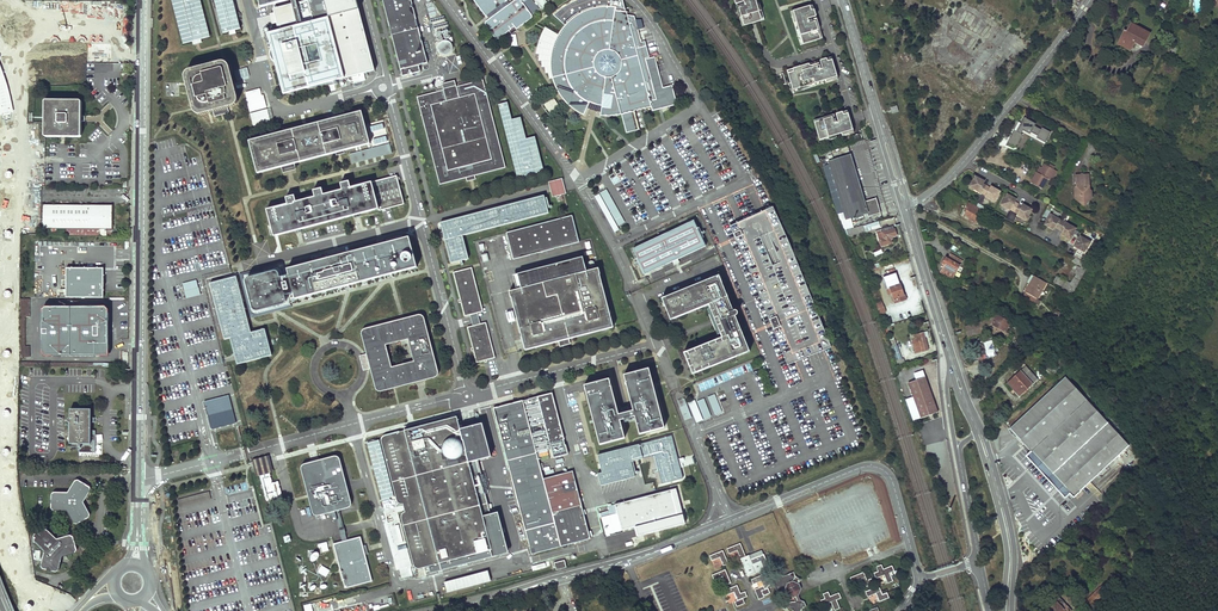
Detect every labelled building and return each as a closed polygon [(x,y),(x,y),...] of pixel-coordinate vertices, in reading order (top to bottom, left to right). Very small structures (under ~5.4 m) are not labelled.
[(200,0),(172,0),(183,44),(192,41),(193,45),(198,43),(202,42),(201,39),(210,37),(200,0)] [(223,33),(227,32),(228,35),(236,33),(236,30),(240,29),(233,0),(214,0),(223,33)] [(314,22),(293,27),(294,29),(275,34),(273,35),(272,36),(271,38),(271,40),(272,40),(273,44),(272,44),(274,51),(275,51),(272,52),(272,53),(272,54),(273,58),(273,59),(274,59),(277,59),(276,59),(284,87),(285,89),(286,90),(288,91),(290,91),(309,86),(310,87),(345,78),(332,31),(327,11),(324,0),(308,0),(314,22)] [(327,11),(332,31),(345,78),(360,74),(341,0),(324,0),(327,11)] [(400,70),(402,70),(402,69),(405,69),(420,65),(420,64),(423,64),(427,63),(421,41),(420,37),(421,37),(418,28),(416,20),(413,8),(412,4),(411,0),(382,0),(389,26),(390,26),(392,34),(391,35),(400,70)] [(485,17),(487,16),(489,19),(485,22),(485,23),(485,24),(485,25),(495,38),(496,39),(497,39),(498,39),(509,31),(511,29),(512,30),(515,28),(516,29),(531,18),(532,18),(532,17),(532,16),(532,15),(539,10),(532,0),(515,0),(507,6),(505,2),(507,1),(508,0),(473,0),(485,17)] [(623,1),(615,0),(577,0),(571,3),(565,6),(559,11),(553,16),(565,27),(562,31),(559,36),(545,28),(542,34),(539,41),(538,48),(536,55),(539,55),(538,62),(542,62),(542,68),(545,68),(545,74),(548,74),(549,80),(553,80),(555,87),(558,94),(561,98),(565,102),(569,107),(574,111),(580,115),(584,117),(588,109),(590,104),(593,105),(597,106),(602,107),(601,113),(600,116),(605,116),(606,116),(611,116),(613,116),(615,116),(615,115),(617,115),(617,116),(624,114),(624,113),(626,113),(628,113),(628,112),(630,112),(635,111),(636,110),(636,111),(639,110),(638,109),(640,109),(640,110),(643,109),(643,108),(644,108),(645,108),(651,107),(653,113),(678,106),(673,86),(663,89),(655,58),(650,59),(645,42),(642,43),(635,16),(627,16),(623,1)] [(762,20),(757,4),(756,0),(735,0),(743,26),(762,20)] [(804,44),(823,39),(814,10),(812,11),(810,6),(794,11),(795,16),(793,17),(794,23),(797,22),(799,28),(804,44)] [(1174,12),(1166,8),(1164,12),(1172,17),(1174,12)] [(1124,30),(1119,39),(1131,45),(1134,40),(1143,45),(1149,32),(1131,22),(1126,31),(1124,30)] [(1131,45),(1119,39),(1117,43),(1129,49),(1131,45)] [(447,40),(438,46),(445,57),(454,51),(447,40)] [(832,57),(787,70),(793,90),(819,82),(826,80),(838,77),(832,57)] [(219,63),(190,70),(187,72),(186,75),(185,78),(193,109),(194,112),(196,114),(198,115),(200,115),(202,115),(211,113),(226,109),(234,107),(235,106),(236,105),(237,104),(238,102),(238,101),(238,99),(234,81),(231,73),(230,67),(229,65),(227,63),(225,62),(223,62),(219,63)] [(247,69),(231,73),(234,81),(250,77),(247,69)] [(475,176),(506,168),(483,80),(456,87),(456,86),(455,86),(444,89),(443,89),(443,90),(417,97),(439,185),(466,178),(475,176)] [(819,82),(793,90),(794,93),(820,85),(819,82)] [(564,111),(552,94),(538,100),(554,122),(564,111)] [(250,113),(270,108),(267,96),(247,101),(250,113)] [(44,137),(81,137),(81,122),(81,115),(82,100),(45,100),(44,137)] [(544,171),(535,136),(526,138),(521,117),(512,119),(508,102),(498,104),(517,178),(544,171)] [(597,113),(601,113),(602,107),(597,106),(593,105),(590,104),(588,109),(591,111),(597,113)] [(273,121),(270,108),(250,113),(253,126),(273,121)] [(228,119),(226,109),(211,113),(214,122),(228,119)] [(369,143),(361,112),(320,123),(294,130),(250,141),(258,172),(281,166),(282,172),(296,169),(295,163),(336,152),(336,155),(345,153),(344,150),(369,143)] [(836,135),(842,133),(843,136),(849,134),(848,132),(853,130),(848,114),(844,115),(843,112),(814,121),(820,140),(836,135)] [(291,120),(294,130),(320,123),(318,113),(291,120)] [(853,142),(862,140),(863,140),(861,133),(852,136),(853,142)] [(1013,147),(1011,151),(1028,158),(1030,151),(1034,144),(1030,142),(1017,137),(1013,147)] [(1032,138),(1030,142),(1034,144),(1030,151),(1035,153),(1040,141),(1032,138)] [(864,202),(850,155),(828,162),(829,165),(823,167),(838,214),(844,213),(846,220),(867,213),(868,216),(880,212),(876,199),(864,202)] [(1049,165),(1045,163),(1043,167),(1041,171),(1042,171),(1041,174),(1037,172),(1031,182),(1043,188),(1049,178),(1050,179),(1051,176),(1055,169),(1054,168),(1049,165)] [(1076,188),(1076,189),(1075,190),(1075,191),(1074,192),(1074,193),(1074,194),(1074,196),(1074,197),(1075,198),(1075,199),(1076,200),(1077,201),(1079,202),(1080,203),(1081,203),(1083,203),(1085,203),(1087,202),(1088,201),(1089,200),(1090,198),(1091,197),(1091,195),(1091,193),(1090,192),(1090,190),(1089,189),(1088,174),(1083,174),(1082,173),(1081,173),(1080,173),(1080,174),(1075,175),(1076,188)] [(404,204),(397,175),(373,181),(380,210),(404,204)] [(984,181),(975,176),(969,187),(982,194),(977,203),(978,203),(981,205),(985,197),(994,202),(1000,192),(991,187),(989,189),(986,187),(987,186),(983,184),(984,181)] [(289,204),(267,209),(274,236),(348,217),(361,213),(379,209),(373,181),(352,187),(350,180),(342,182),(344,189),(324,194),(323,187),(314,189),(316,196),(297,201),(295,194),(287,196),(289,204)] [(562,187),(561,180),(550,183),(553,196),(556,195),(561,194),(564,193),(562,187)] [(613,231),(626,224),(607,190),(595,196),(613,231)] [(1016,199),(1007,194),(1001,205),(1010,210),(1005,219),(1013,223),(1017,215),(1026,220),(1032,210),(1023,205),(1021,207),(1018,205),(1018,204),(1014,202),(1016,199)] [(440,223),(451,264),(469,259),(463,236),(549,214),(544,196),(440,223)] [(981,205),(978,203),(976,207),(969,203),(966,209),(967,210),(964,217),(976,223),(976,222),(979,223),(982,218),(979,217),(982,210),(984,211),(986,208),(981,205)] [(112,205),(44,205),(44,228),(52,228),(52,234),(57,234),(57,228),(67,228),(67,236),(112,236),(112,205)] [(789,243),(772,207),(730,226),(751,276),(787,365),(831,347),(789,243)] [(1072,215),(1064,211),(1059,219),(1050,214),(1044,225),(1053,230),(1055,227),(1062,231),(1061,234),(1070,239),(1076,229),(1067,224),(1072,215)] [(572,216),(506,233),(513,260),(530,255),(537,253),(554,249),(561,247),(579,243),(572,216)] [(706,246),(694,221),(633,249),(645,275),(706,246)] [(863,226),(847,230),(848,236),(880,227),(879,222),(863,226)] [(894,229),(893,226),(876,231),(881,245),(882,246),(892,243),(891,239),(892,238),(892,237),(896,235),(894,229)] [(1090,242),(1080,236),(1074,247),(1077,248),(1073,257),(1075,258),(1080,261),(1085,253),(1084,252),(1090,242)] [(296,293),(298,298),(417,267),(409,237),(289,268),(291,274),(296,293)] [(944,265),(941,272),(952,278),(962,261),(950,254),(948,259),(946,257),(943,260),(942,264),(944,265)] [(583,257),(513,275),(517,290),(587,272),(583,257)] [(483,311),(471,267),(453,272),(465,316),(470,314),(477,312),(483,311)] [(104,299),(104,268),(66,268),(66,299),(104,299)] [(287,296),(281,276),(280,272),(278,270),(275,269),(249,276),(247,278),(247,281),(254,306),(256,309),(259,309),(285,302),(287,300),(287,296)] [(568,340),(613,329),(599,276),(598,269),(587,272),(517,290),(508,293),(510,299),(511,299),(524,352),(557,343),(568,340)] [(296,293),(291,274),(281,276),(287,296),(296,293)] [(251,332),(236,276),(210,282),(225,340),(230,338),(237,364),(272,355),(265,329),(251,332)] [(727,298),(719,276),(706,282),(706,283),(665,300),(664,298),(661,299),(664,307),(666,307),(668,313),(668,318),(670,322),(673,321),(672,319),(708,305),(708,306),(712,317),(711,318),(711,319),(715,327),(715,328),(716,328),(717,328),(721,339),(722,340),(686,354),(686,353),(683,354),(685,358),(688,361),(690,368),(689,368),(692,376),(695,375),(694,374),(736,357),(736,358),(749,353),(741,331),(739,331),(734,318),(735,317),(736,317),(736,316),(737,316),(737,315),(737,314),(737,313),(736,312),(735,312),(734,312),(733,312),(732,313),(726,299),(727,298)] [(1030,283),(1025,291),(1026,292),(1036,298),(1037,298),(1046,283),(1037,277),(1032,285),(1030,283)] [(890,288),(895,303),(906,299),(905,294),(904,295),(898,278),(885,282),(887,288),(890,288)] [(186,299),(201,295),(196,280),(182,284),(186,299)] [(706,282),(664,298),(665,300),(706,283),(706,282)] [(1036,298),(1026,292),(1024,296),(1033,302),(1036,298)] [(877,304),(881,313),(885,311),(882,302),(877,304)] [(708,305),(672,319),(673,321),(708,306),(708,305)] [(106,307),(46,306),(43,310),(43,353),(46,356),(53,356),(53,352),(61,352),(61,356),(100,357),(100,350),(109,350),(110,310),(106,307)] [(1053,316),(1059,319),(1061,314),(1056,311),(1053,316)] [(473,325),(480,323),(477,312),(470,314),(473,325)] [(374,386),(375,388),(375,389),(376,390),(377,391),(378,391),(379,391),(381,391),(382,391),(434,378),(435,377),(437,376),(438,375),(438,374),(439,373),(439,371),(438,370),(426,321),(425,319),(425,318),(424,317),(423,316),(423,315),(421,315),(419,315),(418,315),(367,328),(365,328),(365,329),(364,329),(363,330),(363,332),(363,333),(363,334),(363,335),(367,354),(371,369),(374,386)] [(984,322),(965,328),(968,337),(987,331),(993,329),(999,332),(1003,334),(1005,331),(1009,333),(1013,325),(1009,323),(1010,322),(995,315),(994,319),(991,318),(983,320),(984,322)] [(1059,319),(1053,316),(1050,323),(1055,326),(1059,319)] [(495,357),(486,322),(480,323),(473,325),(467,327),(477,362),(495,357)] [(918,334),(923,351),(928,350),(924,332),(918,334)] [(923,351),(918,334),(914,335),(922,358),(930,355),(928,350),(923,351)] [(721,339),(686,353),(686,354),(722,340),(721,339)] [(988,359),(996,357),(992,341),(984,343),(988,359)] [(898,365),(904,363),(898,346),(892,347),(898,365)] [(363,371),(371,369),(367,354),(359,356),(363,371)] [(1047,368),(1053,374),(1068,361),(1062,355),(1047,368)] [(736,357),(694,374),(695,375),(736,358),(736,357)] [(1007,383),(1019,396),(1037,379),(1025,366),(1007,383)] [(664,428),(649,368),(624,375),(633,410),(629,411),(629,409),(622,411),(622,413),(619,414),(609,379),(584,385),(600,445),(625,438),(620,420),(624,419),(625,422),(631,420),(631,418),(635,417),(639,434),(664,428)] [(737,370),(698,382),(700,389),(739,378),(737,370)] [(928,378),(926,373),(917,376),(919,381),(928,378)] [(1086,401),(1064,377),(1008,428),(1019,440),(1022,443),(1030,452),(1086,401)] [(941,414),(928,379),(911,385),(916,399),(924,420),(941,414)] [(552,393),(537,397),(553,458),(568,454),(552,393)] [(709,397),(714,415),(721,413),(716,395),(709,397)] [(685,421),(692,418),(685,398),(677,401),(685,421)] [(689,404),(696,423),(711,417),(704,398),(689,404)] [(924,420),(916,399),(909,402),(916,423),(924,420)] [(523,400),(493,408),(525,530),(555,522),(543,479),(523,400)] [(1043,466),(1069,494),(1072,497),(1127,446),(1086,401),(1030,452),(1043,466)] [(79,446),(79,451),(95,451),(95,430),(91,430),(91,421),(91,419),(91,416),(91,408),(70,408),(70,416),(69,416),(68,417),(68,418),(68,419),(69,420),(70,421),(70,442),(78,442),(78,446),(79,446)] [(491,457),(482,423),(460,429),(457,418),(385,435),(384,436),(383,436),(382,437),(381,438),(381,439),(381,441),(397,502),(398,503),(398,504),(399,505),(400,505),(401,505),(403,505),(404,505),(406,512),(404,513),(404,514),(403,515),(402,515),(402,516),(402,517),(402,518),(413,565),(414,566),(415,567),(416,568),(418,568),(420,568),(428,566),(491,549),(474,484),(482,482),(483,481),(478,460),(491,457)] [(683,478),(672,436),(638,444),(642,459),(654,456),(662,484),(683,478)] [(394,496),(379,440),(367,443),(382,499),(394,496)] [(648,486),(638,444),(601,454),(611,495),(648,486)] [(260,458),(252,460),(256,476),(260,476),(266,500),(276,498),(270,473),(272,472),(269,456),(260,458)] [(316,516),(349,507),(350,507),(351,506),(351,505),(351,504),(340,461),(340,459),(339,458),(338,457),(337,457),(336,457),(335,456),(334,457),(305,463),(304,464),(302,464),(302,465),(301,466),(301,467),(301,468),(301,469),(301,470),(312,513),(312,514),(313,515),(314,515),(315,516),(316,516)] [(544,468),(546,476),(553,474),(551,466),(544,468)] [(1058,489),(1065,497),(1069,494),(1043,466),(1039,469),(1058,489)] [(573,471),(543,479),(555,522),(561,546),(590,539),(573,471)] [(52,494),(51,508),(55,510),(68,510),(74,522),(77,523),(89,517),(90,514),(83,501),(90,489),(90,486),(78,479),(75,481),(68,492),(55,492),(52,494)] [(482,482),(474,484),(491,549),(493,557),(509,553),(498,512),(490,514),(482,482)] [(670,491),(613,505),(620,531),(676,516),(670,491)] [(212,500),(209,492),(178,500),(180,509),(212,500)] [(413,570),(395,501),(383,504),(400,572),(413,570)] [(561,546),(555,522),(525,530),(532,554),(561,546)] [(40,534),(39,531),(34,536),(34,543),(44,553),(41,567),(43,570),(55,573),(59,571),(63,558),(75,554),(77,551),(73,538),(70,536),(57,540),(47,530),(44,531),(40,534)] [(608,548),(622,545),(620,534),(605,537),(608,548)] [(363,547),(361,538),(333,545),(345,589),(372,582),(365,556),(363,547)] [(327,542),(318,545),(320,554),(329,551),(327,542)] [(740,558),(745,556),(740,544),(726,550),(728,554),(737,550),(740,558)] [(1133,548),(1124,557),(1131,564),(1140,555),(1133,548)] [(428,566),(430,573),(493,557),(491,549),(428,566)] [(723,551),(709,556),(711,561),(720,557),(724,565),(728,564),(723,551)] [(567,567),(565,560),(554,563),(556,570),(567,567)] [(330,571),(322,566),(318,572),(326,577),(330,571)] [(877,572),(873,573),(875,578),(880,576),(884,584),(888,583),(884,574),(893,570),(891,566),(881,570),(879,566),(875,567),(877,572)] [(726,570),(713,575),(715,580),(723,577),(726,585),(731,583),(726,570)] [(792,572),(783,576),(777,574),(773,576),(771,581),(766,583),(762,575),(755,578),(750,580),(752,585),(755,583),(757,588),(753,590),(757,600),(763,598),(762,596),(769,593),(767,588),(773,586),(775,590),(779,588),(785,589),(787,594),(799,589),(798,585),(800,579),(794,577),(794,576),(792,572)] [(447,594),(492,585),(489,573),(444,583),(447,594)] [(863,573),(849,578),(851,584),(860,580),(863,588),(873,584),(871,580),(866,582),(863,573)] [(1093,593),(1095,595),(1106,585),(1103,582),(1093,593)] [(1081,604),(1086,609),(1109,588),(1106,585),(1095,595),(1093,593),(1081,604)] [(744,592),(740,594),(736,586),(723,591),(725,596),(733,592),(737,601),(733,602),(735,607),(744,604),(741,599),(746,597),(744,592)] [(879,587),(865,592),(867,597),(875,594),(879,602),(887,598),(885,593),(882,594),(879,587)] [(436,597),(434,588),(368,604),(370,610),(379,610),(436,597)] [(797,596),(799,589),(787,594),(792,598),(797,596)] [(824,598),(819,600),(821,605),(831,602),(834,609),(839,607),(836,600),(840,598),(838,593),(829,596),(827,592),(822,594),(824,598)] [(799,601),(797,596),(792,598),(791,603),(786,605),(788,610),(792,610),(800,610),(801,608),(806,606),(804,601),(799,601)] [(1071,610),(1058,596),(1047,607),(1049,610),(1048,610),(1070,610),(1071,610)]
